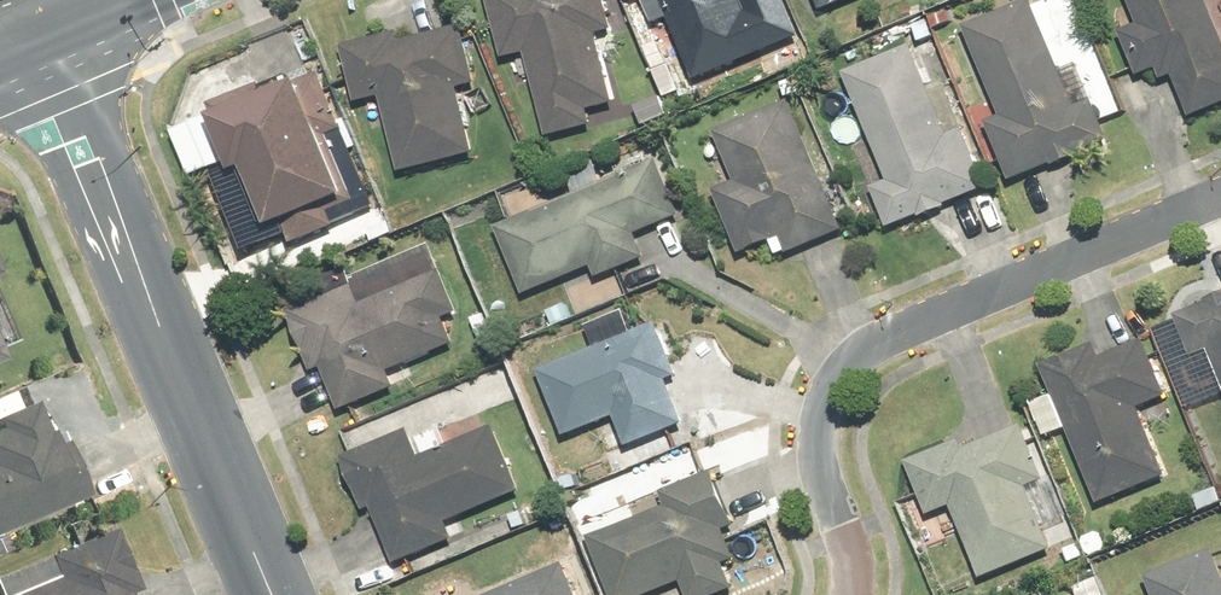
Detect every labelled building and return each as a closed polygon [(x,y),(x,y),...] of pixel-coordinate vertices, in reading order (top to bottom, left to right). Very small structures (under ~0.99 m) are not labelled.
[(500,64),(521,59),(541,144),(618,126),(598,39),(619,35),(611,0),(485,0),(500,64)] [(750,0),(634,0),(638,10),(656,3),(691,92),(774,60),(750,0)] [(823,18),(868,0),(816,0),(823,18)] [(1203,0),(1119,0),(1131,30),(1115,37),(1137,92),(1170,79),(1188,124),(1220,111),(1220,44),(1203,0)] [(988,126),(1013,189),(1108,153),(1088,102),(1073,108),(1033,4),(969,29),(1004,120),(988,126)] [(467,28),(340,54),(352,112),(380,106),(396,183),(474,167),(458,92),(480,87),(467,28)] [(886,233),(988,194),(965,135),(951,140),(915,44),(843,71),(887,186),(870,192),(886,233)] [(317,72),(212,110),(238,181),(261,173),(290,252),(330,237),(324,221),(356,209),(332,143),(342,139),(317,72)] [(844,236),(792,101),(712,132),(735,190),(711,199),(734,261),(776,245),(782,260),(844,236)] [(656,170),(492,235),(524,315),(688,251),(656,170)] [(378,277),(284,311),(325,423),(397,396),(391,380),(475,349),(447,274),(385,296),(378,277)] [(1174,317),(1192,363),(1207,357),(1220,391),(1220,299),(1174,317)] [(655,329),(536,372),(563,445),(616,425),(627,456),(693,432),(655,329)] [(11,360),(0,334),(0,365),(11,360)] [(1143,338),(1040,378),(1094,516),(1171,486),(1143,414),(1169,404),(1143,338)] [(85,504),(42,404),(0,422),(0,541),(85,504)] [(1016,423),(907,465),(930,524),(956,514),(984,585),(1067,553),(1016,423)] [(417,426),(338,455),(381,571),(528,517),(497,433),(429,458),(417,426)] [(588,545),(607,594),(669,594),(682,590),(684,594),(711,594),(738,585),(699,481),(660,495),(667,516),(588,545)] [(0,580),(0,594),(137,594),(110,533),(0,580)] [(1215,556),(1146,582),(1150,594),(1220,594),(1220,572),(1215,556)] [(500,594),(580,594),(570,569),(500,594)]
